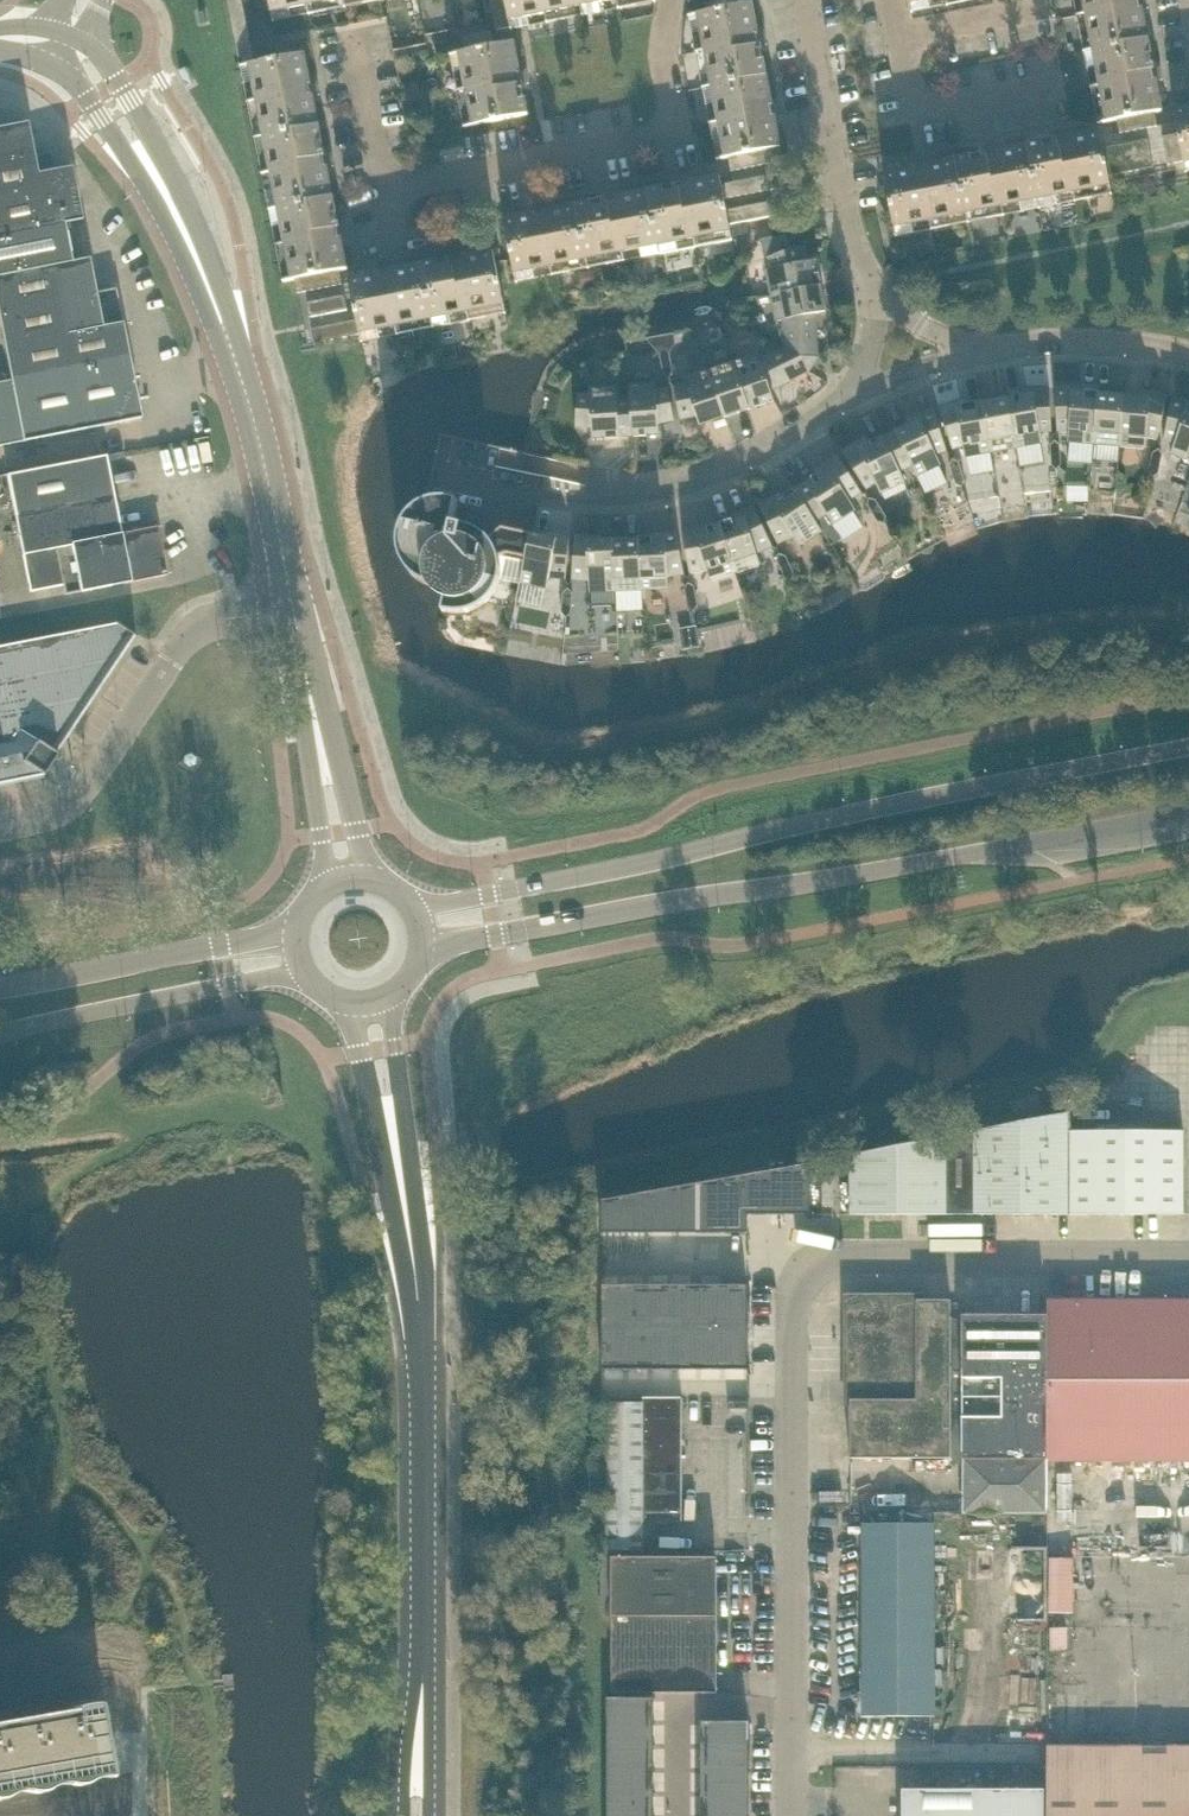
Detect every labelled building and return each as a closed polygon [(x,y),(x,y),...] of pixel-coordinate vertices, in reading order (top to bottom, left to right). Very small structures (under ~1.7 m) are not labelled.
[(241,66),(256,64),(256,62),(244,0),(229,0),(241,66)] [(273,21),(275,21),(273,11),(306,5),(308,14),(310,14),(308,5),(334,0),(269,0),(273,21)] [(506,0),(490,0),(497,30),(511,27),(511,30),(512,29),(511,21),(506,0)] [(511,21),(545,14),(547,23),(548,22),(547,13),(580,7),(583,15),(580,0),(506,0),(511,21)] [(583,15),(584,15),(582,6),(615,0),(580,0),(583,15)] [(912,12),(914,12),(912,3),(926,0),(910,0),(912,12)] [(1086,13),(1077,14),(1077,16),(1087,14),(1094,48),(1084,50),(1084,51),(1148,39),(1142,10),(1149,8),(1147,0),(1084,0),(1086,13)] [(702,87),(703,87),(766,73),(761,46),(768,44),(765,32),(759,33),(752,3),(688,15),(688,17),(698,15),(705,49),(696,51),(696,52),(705,51),(712,84),(702,87)] [(491,31),(463,36),(465,51),(494,45),(491,31)] [(1099,123),(1118,119),(1155,112),(1162,110),(1156,81),(1163,79),(1160,67),(1154,68),(1148,39),(1084,51),(1084,52),(1094,50),(1101,84),(1091,86),(1091,87),(1101,85),(1108,119),(1098,122),(1099,123)] [(289,41),(260,46),(262,60),(292,55),(289,41)] [(514,42),(494,45),(465,51),(450,54),(450,55),(460,53),(467,88),(457,90),(458,91),(467,89),(473,123),(464,125),(465,127),(528,114),(523,84),(529,83),(526,70),(520,71),(514,42)] [(241,66),(242,68),(250,66),(257,100),(248,102),(248,103),(257,101),(264,135),(256,137),(256,138),(319,125),(313,95),(320,94),(317,81),(310,83),(304,53),(292,55),(262,60),(256,62),(256,64),(241,66)] [(766,73),(703,87),(703,88),(712,86),(719,120),(710,122),(710,124),(719,122),(726,156),(717,158),(717,160),(729,158),(780,148),(775,117),(782,116),(779,103),(773,104),(766,73)] [(1179,134),(1184,162),(1186,172),(1187,172),(1186,163),(1188,162),(1188,106),(1173,109),(1179,134)] [(1158,126),(1155,112),(1118,119),(1121,133),(1158,126)] [(34,156),(27,121),(0,126),(0,235),(63,222),(81,219),(71,166),(54,170),(50,152),(34,156)] [(269,209),(269,210),(333,197),(327,167),(335,166),(331,153),(325,154),(319,125),(256,138),(256,139),(265,137),(272,171),(263,173),(263,174),(272,172),(279,207),(269,209)] [(1109,176),(1104,149),(1100,130),(1070,136),(1068,129),(1056,132),(1057,138),(1026,144),(1040,208),(1041,208),(1039,198),(1073,192),(1075,201),(1077,200),(1075,192),(1109,184),(1111,193),(1113,193),(1109,176)] [(1184,162),(1179,134),(1163,138),(1169,164),(1184,162)] [(1148,140),(1104,149),(1109,176),(1154,167),(1148,140)] [(980,154),(954,158),(969,222),(968,213),(1002,206),(1004,215),(1005,215),(1003,205),(1038,198),(1040,208),(1026,144),(1004,149),(999,150),(997,143),(984,146),(985,153),(980,154)] [(780,148),(729,158),(732,171),(783,161),(780,148)] [(968,222),(969,222),(954,158),(933,163),(927,164),(926,157),(912,160),(914,166),(908,168),(884,173),(897,236),(898,235),(897,227),(930,220),(932,229),(934,229),(932,220),(966,213),(968,222)] [(677,184),(647,190),(660,253),(661,253),(660,244),(694,237),(696,246),(697,246),(695,237),(712,234),(714,243),(715,242),(713,233),(730,230),(732,239),(734,238),(730,225),(727,211),(725,199),(723,185),(721,176),(690,181),(689,174),(676,177),(677,184)] [(774,175),(723,185),(725,199),(776,190),(774,175)] [(660,253),(647,190),(618,196),(616,188),(604,191),(605,198),(575,204),(589,267),(590,267),(588,258),(622,251),(624,261),(626,260),(624,251),(658,244),(660,253)] [(339,226),(333,197),(269,210),(270,210),(279,208),(286,242),(277,244),(277,245),(286,243),(293,278),(284,280),(284,281),(295,279),(340,271),(348,269),(342,239),(348,238),(345,224),(339,226)] [(772,202),(727,211),(730,225),(774,216),(772,202)] [(589,268),(589,267),(575,204),(552,209),(547,210),(545,203),(532,206),(534,213),(504,219),(518,282),(519,281),(517,272),(551,266),(553,275),(555,274),(552,265),(586,259),(589,268)] [(71,261),(63,222),(0,235),(0,275),(71,261)] [(801,246),(792,249),(787,234),(763,239),(773,268),(767,269),(772,295),(821,285),(816,260),(806,262),(801,246)] [(435,327),(469,320),(471,319),(469,310),(503,303),(505,312),(507,312),(494,249),(464,255),(462,249),(449,251),(450,258),(422,263),(435,327)] [(94,292),(88,258),(71,261),(0,275),(0,329),(3,346),(122,323),(115,288),(94,292)] [(434,327),(435,327),(422,263),(392,269),(391,261),(378,264),(379,271),(349,277),(352,294),(358,319),(357,319),(360,333),(362,341),(364,340),(361,331),(397,325),(397,334),(400,334),(398,325),(432,318),(434,327)] [(340,271),(295,279),(298,293),(342,284),(340,271)] [(816,313),(826,311),(821,285),(772,295),(777,321),(783,320),(785,343),(809,357),(819,357),(816,313)] [(311,316),(348,309),(345,295),(308,302),(311,316)] [(316,342),(360,333),(357,319),(313,328),(316,342)] [(10,380),(128,357),(122,323),(3,346),(10,379),(10,380)] [(810,371),(806,362),(782,348),(761,359),(759,353),(734,361),(750,409),(775,400),(772,390),(810,371)] [(662,365),(672,362),(670,353),(664,349),(661,355),(662,365)] [(140,418),(128,357),(10,380),(10,379),(0,381),(0,445),(140,418)] [(749,409),(750,409),(734,361),(709,369),(726,417),(741,412),(740,409),(748,406),(749,409)] [(672,362),(662,365),(664,374),(670,377),(670,378),(674,372),(672,362)] [(701,425),(726,417),(709,369),(684,378),(687,384),(675,386),(681,419),(697,416),(701,425)] [(669,387),(657,390),(657,383),(631,385),(634,435),(660,434),(660,423),(676,420),(669,387)] [(593,438),(634,435),(631,385),(630,385),(630,396),(618,397),(617,386),(590,388),(590,394),(578,393),(576,426),(593,428),(593,438)] [(1094,444),(1099,393),(1079,392),(1080,385),(1056,386),(1058,431),(1069,430),(1069,441),(1094,444)] [(1052,431),(1050,386),(1026,388),(1027,394),(1008,398),(1017,447),(1043,443),(1041,432),(1052,431)] [(1159,439),(1168,395),(1144,390),(1144,397),(1124,395),(1120,446),(1147,448),(1147,437),(1159,439)] [(1124,395),(1115,395),(1099,393),(1094,444),(1120,446),(1124,395)] [(1174,397),(1164,440),(1175,443),(1171,453),(1188,459),(1188,400),(1174,397)] [(992,452),(1017,447),(1008,398),(983,402),(992,452)] [(964,406),(962,399),(939,407),(953,449),(964,446),(966,457),(992,452),(983,402),(964,406)] [(918,476),(942,464),(937,454),(948,451),(934,408),(911,416),(914,422),(896,430),(918,476)] [(918,476),(896,430),(866,445),(863,438),(843,451),(867,489),(876,483),(881,493),(906,481),(901,471),(912,466),(917,476),(918,476)] [(1052,455),(1061,454),(1061,445),(1056,440),(1051,445),(1052,455)] [(1152,462),(1161,464),(1163,455),(1159,449),(1154,453),(1152,462)] [(1061,454),(1052,455),(1052,464),(1057,469),(1062,464),(1061,454)] [(833,524),(856,510),(850,500),(862,492),(838,455),(820,466),(823,471),(795,489),(822,532),(823,531),(817,521),(827,515),(833,524)] [(953,474),(962,471),(959,462),(953,459),(950,465),(953,474)] [(1159,473),(1161,464),(1152,462),(1150,471),(1153,477),(1159,473)] [(962,471),(953,474),(956,483),(962,486),(965,480),(962,471)] [(822,532),(795,489),(779,500),(776,496),(759,503),(779,544),(794,536),(800,546),(822,532)] [(462,525),(454,524),(459,501),(452,499),(444,498),(436,499),(429,501),(426,502),(422,504),(419,506),(415,509),(410,514),(406,520),(402,527),(400,535),(400,542),(400,550),(402,557),(402,558),(406,565),(410,571),(416,577),(422,581),(429,584),(437,587),(439,587),(443,574),(451,576),(444,611),(450,613),(458,613),(465,613),(473,611),(480,607),(486,603),(492,597),(496,591),(499,584),(501,577),(502,569),(501,561),(500,557),(503,556),(525,561),(521,583),(532,533),(503,527),(489,538),(485,534),(474,528),(473,527),(470,526),(462,524),(462,525)] [(873,513),(881,508),(876,500),(870,499),(868,505),(873,513)] [(157,526),(96,538),(89,501),(15,516),(22,554),(55,547),(64,594),(167,574),(157,526)] [(773,546),(754,506),(738,514),(739,518),(720,524),(736,572),(761,564),(758,553),(773,546)] [(881,508),(873,513),(879,521),(885,523),(887,516),(881,508)] [(736,572),(720,524),(702,530),(700,526),(683,529),(691,573),(708,570),(711,580),(736,572)] [(642,590),(669,588),(668,577),(685,574),(677,530),(659,533),(659,538),(640,539),(642,590)] [(567,579),(571,534),(552,533),(551,539),(546,538),(546,537),(532,533),(521,583),(547,589),(550,577),(567,579)] [(595,541),(594,536),(576,535),(573,580),(590,581),(590,592),(616,591),(614,540),(595,541)] [(616,591),(642,590),(640,539),(614,540),(616,591)] [(782,569),(790,564),(786,556),(780,553),(777,560),(782,569)] [(790,564),(782,569),(786,577),(792,580),(795,573),(790,564)] [(687,597),(697,596),(695,586),(689,583),(686,588),(687,597)] [(563,602),(573,603),(574,594),(569,588),(564,593),(563,602)] [(697,596),(687,597),(689,607),(695,611),(699,605),(697,596)] [(572,613),(573,603),(563,602),(562,612),(567,617),(572,613)] [(136,636),(115,622),(114,623),(0,645),(0,771),(24,766),(28,765),(42,775),(43,774),(39,770),(51,752),(56,755),(57,754),(45,746),(123,629),(135,637),(136,636)] [(1070,1214),(1070,1131),(1070,1112),(976,1130),(976,1213),(1070,1214)] [(947,1213),(976,1213),(976,1130),(947,1136),(947,1213)] [(1184,1214),(1184,1131),(1070,1131),(1070,1214),(1184,1214)] [(852,1213),(947,1213),(947,1136),(852,1155),(852,1213)] [(811,1163),(700,1182),(700,1232),(750,1232),(750,1214),(811,1214),(811,1163)] [(652,1232),(700,1232),(700,1182),(652,1191),(652,1232)] [(652,1232),(652,1191),(602,1200),(603,1232),(652,1232)] [(603,1284),(603,1327),(628,1327),(652,1327),(652,1284),(603,1284)] [(676,1327),(700,1327),(700,1284),(652,1284),(652,1327),(676,1327)] [(700,1327),(724,1327),(749,1327),(749,1284),(700,1284),(700,1327)] [(951,1457),(951,1299),(851,1300),(851,1457),(951,1457)] [(1133,1299),(1048,1299),(1048,1315),(1049,1461),(1150,1461),(1188,1461),(1188,1299),(1133,1299)] [(1048,1315),(965,1315),(964,1315),(964,1339),(963,1514),(1049,1513),(1049,1461),(1048,1315)] [(603,1369),(628,1369),(628,1327),(603,1327),(603,1369)] [(628,1369),(652,1369),(652,1327),(628,1327),(628,1369)] [(652,1369),(676,1369),(676,1327),(652,1327),(652,1369)] [(700,1369),(700,1327),(676,1327),(676,1369),(682,1369),(700,1369)] [(700,1369),(724,1369),(724,1327),(700,1327),(700,1369)] [(749,1327),(724,1327),(724,1369),(749,1369),(749,1327)] [(682,1513),(682,1398),(644,1398),(644,1402),(606,1402),(606,1550),(644,1550),(644,1512),(682,1513)] [(750,1409),(750,1400),(729,1400),(729,1411),(731,1411),(731,1409),(750,1409)] [(1107,1544),(1107,1521),(1091,1521),(1091,1489),(1077,1490),(1078,1545),(1107,1544)] [(1178,1523),(1113,1520),(1112,1538),(1177,1541),(1178,1523)] [(935,1715),(935,1523),(864,1523),(864,1715),(935,1715)] [(1157,1547),(1132,1548),(1132,1572),(1158,1571),(1157,1547)] [(1083,1548),(1058,1548),(1056,1601),(1081,1601),(1083,1548)] [(1128,1551),(1086,1549),(1085,1573),(1127,1575),(1128,1551)] [(717,1614),(717,1558),(614,1558),(614,1614),(612,1614),(612,1616),(614,1616),(614,1691),(717,1691),(717,1616),(718,1616),(718,1614),(717,1614)] [(1057,1617),(1058,1640),(1075,1639),(1074,1616),(1057,1617)] [(664,1697),(608,1697),(608,1721),(664,1721),(664,1697)] [(102,1732),(99,1713),(0,1730),(0,1784),(108,1765),(102,1732)] [(664,1721),(608,1721),(608,1745),(664,1744),(664,1721)] [(735,1721),(702,1721),(702,1744),(750,1744),(750,1735),(750,1730),(750,1721),(747,1721),(735,1721)] [(664,1744),(608,1745),(608,1769),(665,1768),(664,1744)] [(750,1744),(702,1744),(702,1768),(750,1768),(750,1761),(750,1757),(750,1744)] [(1048,1746),(1048,1765),(1048,1815),(1188,1815),(1188,1746),(1048,1746)] [(665,1768),(608,1769),(608,1792),(665,1792),(665,1768)] [(750,1768),(702,1768),(702,1792),(750,1792),(750,1768)] [(903,1815),(1045,1815),(1045,1789),(903,1789),(903,1815)] [(665,1792),(608,1792),(608,1815),(665,1815),(665,1792)] [(750,1792),(702,1792),(702,1815),(750,1815),(750,1792)]
